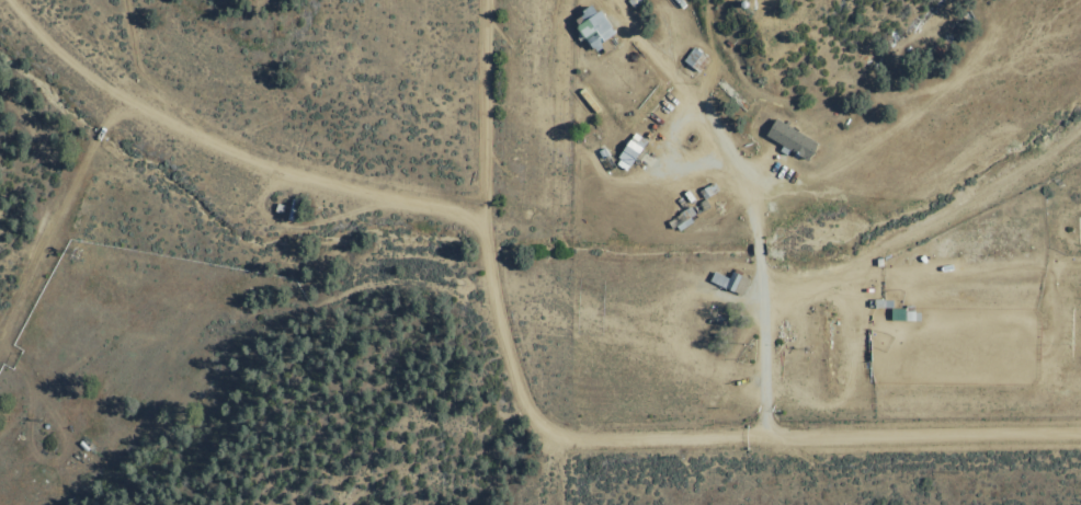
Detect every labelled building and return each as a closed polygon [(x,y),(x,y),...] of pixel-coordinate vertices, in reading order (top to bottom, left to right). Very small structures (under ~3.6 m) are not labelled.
[(574,25),(590,49),(613,34),(591,2),(577,11),(583,20),(574,25)] [(775,116),(816,140),(807,157),(765,133),(775,116)] [(626,165),(614,157),(634,130),(646,139),(626,165)] [(289,197),(296,198),(292,219),(285,218),(289,197)] [(276,202),(283,204),(280,211),(273,209),(276,202)] [(708,280),(714,269),(727,277),(732,268),(749,277),(740,291),(726,284),(722,288),(708,280)] [(889,306),(892,306),(904,307),(904,319),(889,319),(889,306)]
